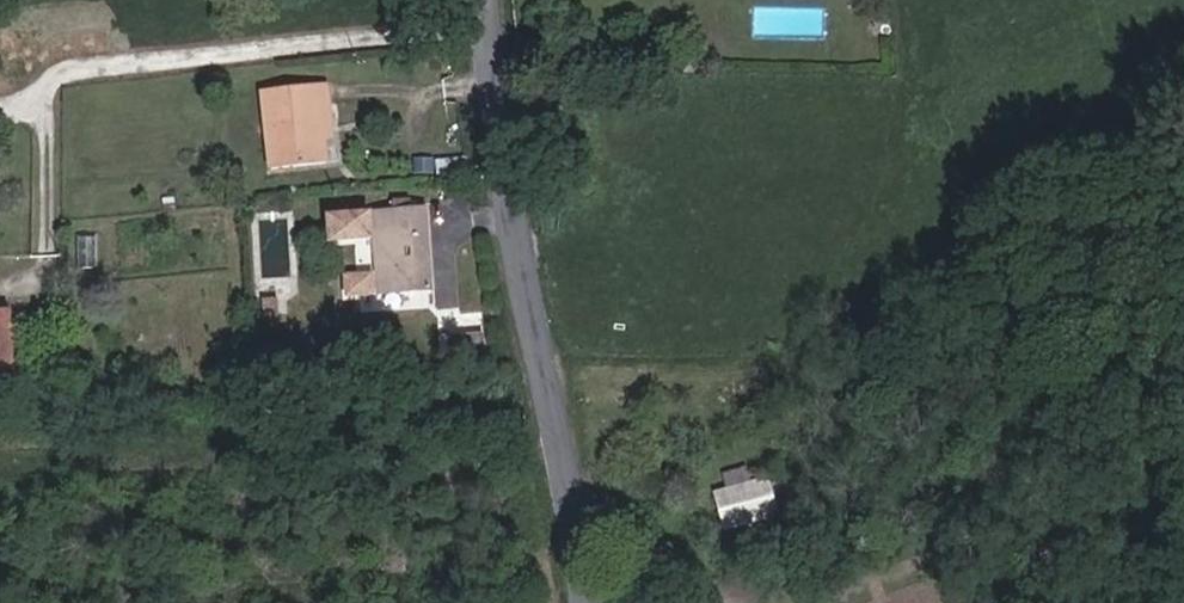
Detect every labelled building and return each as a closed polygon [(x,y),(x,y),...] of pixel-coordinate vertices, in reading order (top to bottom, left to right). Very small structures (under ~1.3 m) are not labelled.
[(319,138),(317,107),(332,106),(331,84),(268,86),(273,172),(321,170),(319,138)] [(333,137),(332,106),(317,107),(319,138),(333,137)] [(431,289),(425,209),(328,217),(330,242),(375,238),(379,293),(431,289)] [(372,294),(371,275),(346,277),(347,296),(372,294)] [(11,312),(0,312),(0,369),(14,369),(11,312)] [(710,489),(723,526),(776,510),(774,499),(790,494),(781,468),(710,489)]
